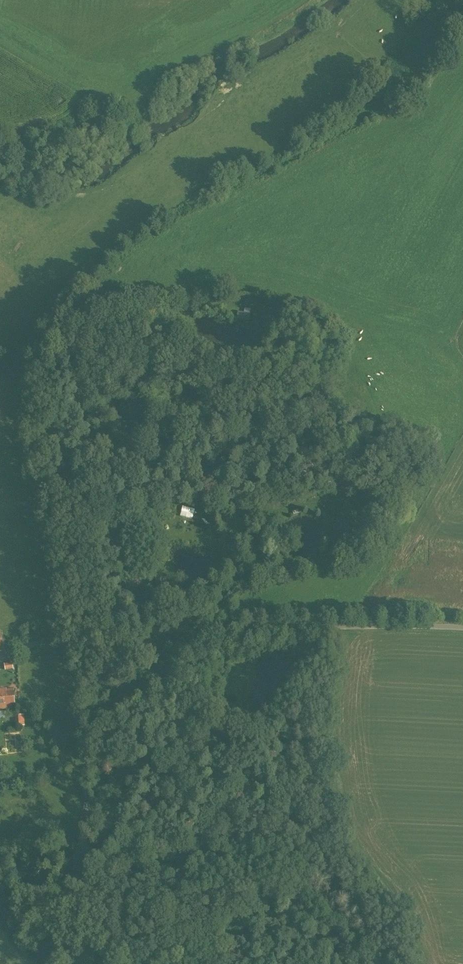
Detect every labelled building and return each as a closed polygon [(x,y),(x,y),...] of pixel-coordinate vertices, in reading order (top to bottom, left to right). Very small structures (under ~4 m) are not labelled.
[(252,319),(252,307),(246,307),(246,310),(239,310),(239,319),(252,319)] [(358,479),(357,486),(368,488),(369,481),(358,479)] [(6,664),(8,670),(16,667),(15,661),(6,664)] [(15,709),(13,691),(0,692),(0,710),(15,709)] [(28,726),(27,715),(17,715),(17,726),(28,726)]
